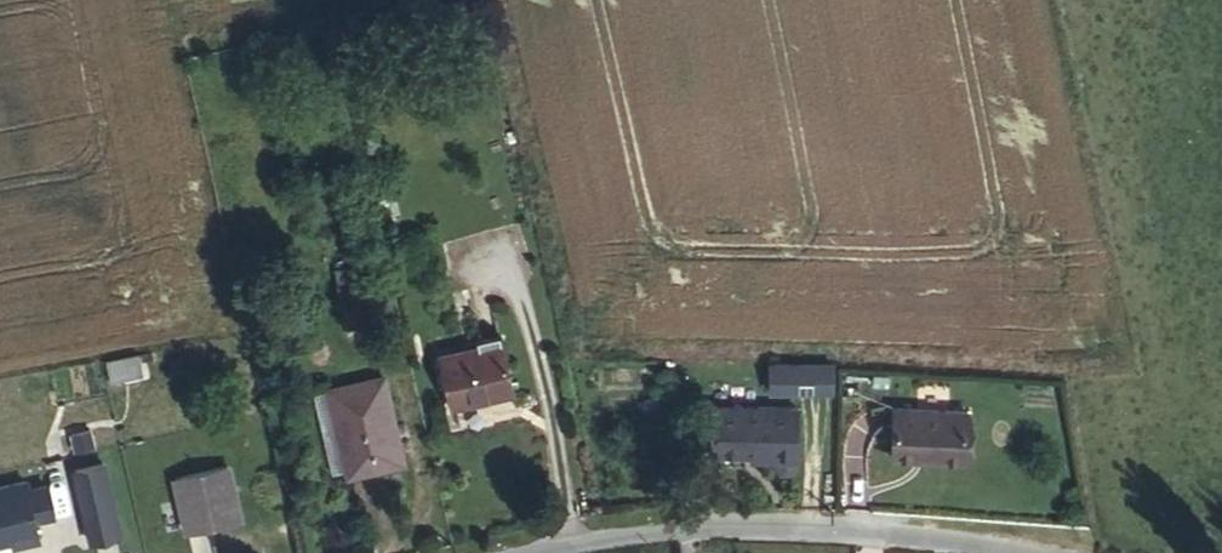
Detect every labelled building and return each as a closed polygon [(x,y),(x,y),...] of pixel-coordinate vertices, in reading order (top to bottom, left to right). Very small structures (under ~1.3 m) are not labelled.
[(479,340),(480,346),(500,342),(499,336),(479,340)] [(500,342),(480,346),(440,355),(451,406),(513,391),(501,341),(500,342)] [(138,354),(106,361),(110,380),(142,373),(138,354)] [(768,356),(766,387),(831,391),(833,359),(768,356)] [(328,389),(346,469),(347,474),(402,461),(383,376),(328,389)] [(333,473),(346,469),(328,389),(314,393),(333,473)] [(797,408),(712,406),(711,453),(774,454),(774,459),(795,460),(797,408)] [(895,406),(891,456),(914,457),(914,453),(964,455),(966,411),(895,406)] [(69,461),(82,537),(119,531),(106,454),(69,461)] [(227,466),(174,478),(187,530),(239,517),(227,466)] [(0,479),(0,544),(39,535),(35,518),(52,514),(42,469),(0,479)]
